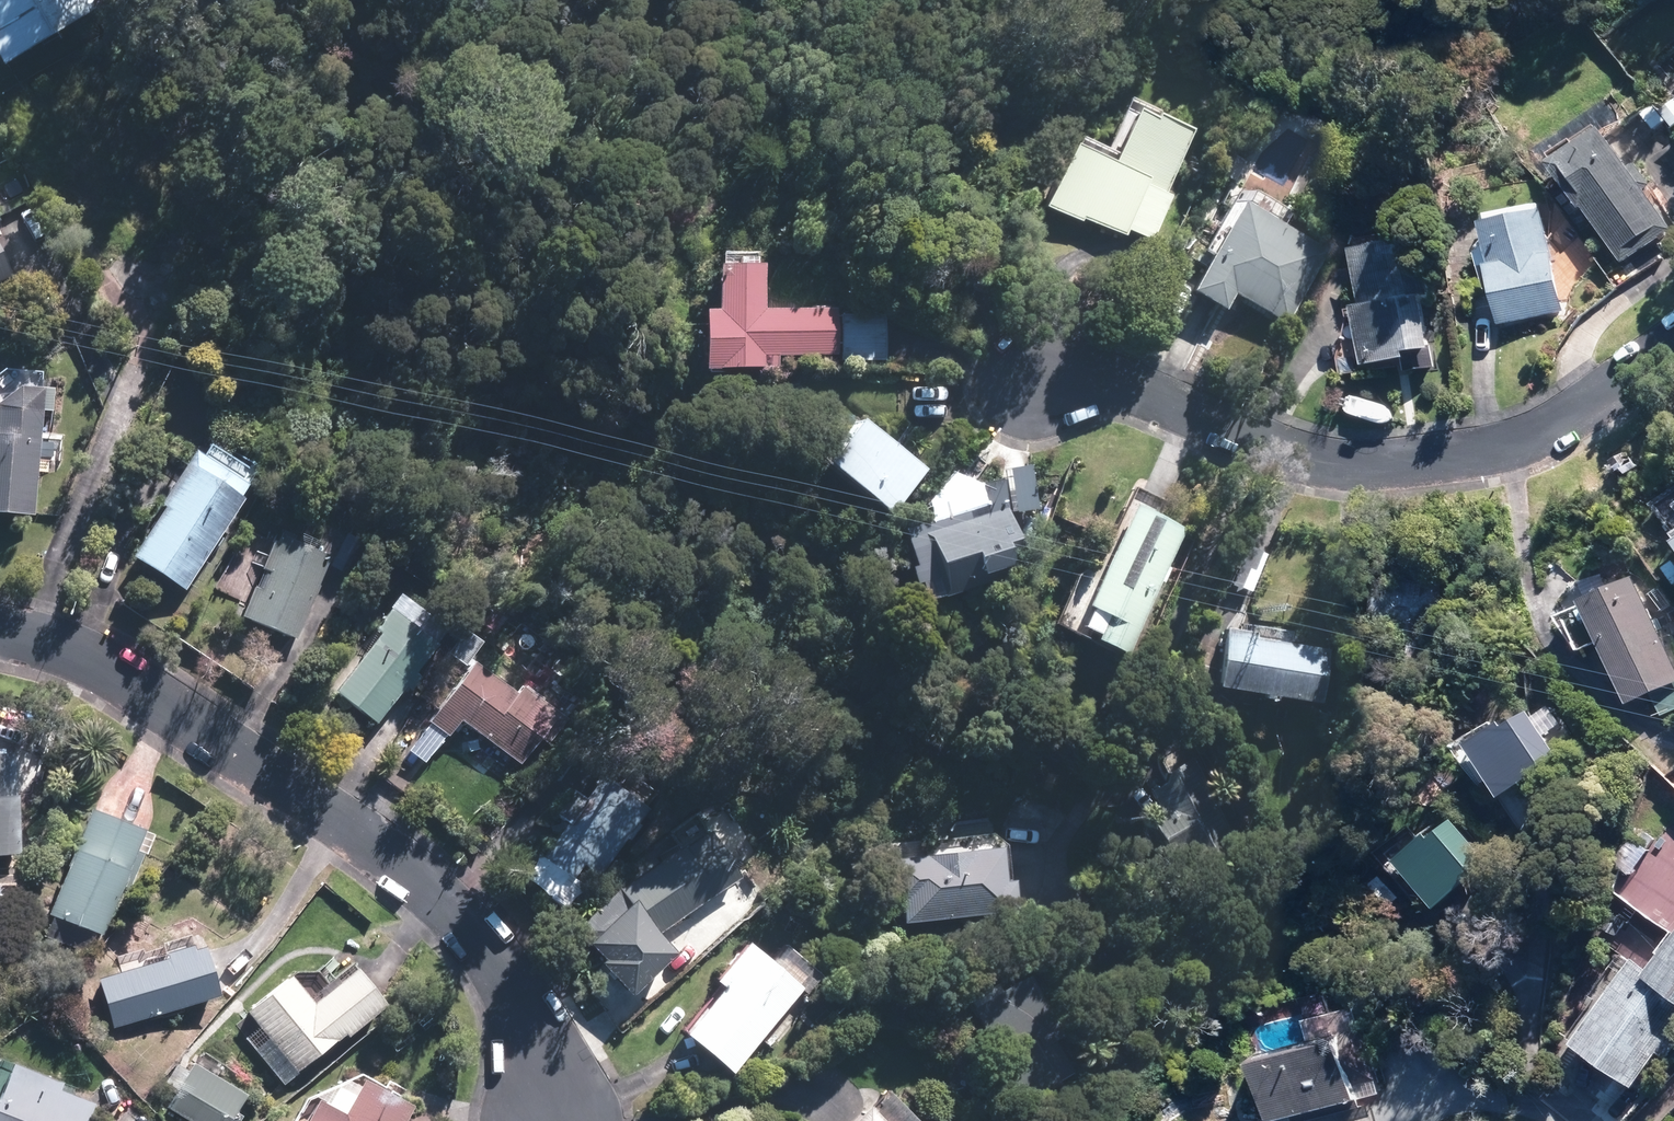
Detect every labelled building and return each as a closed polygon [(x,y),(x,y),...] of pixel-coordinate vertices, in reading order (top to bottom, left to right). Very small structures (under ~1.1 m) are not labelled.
[(4,64),(102,0),(0,0),(0,57),(4,64)] [(1147,234),(1193,129),(1127,100),(1106,148),(1078,136),(1048,205),(1122,238),(1127,225),(1147,234)] [(1614,122),(1561,155),(1625,260),(1673,230),(1673,221),(1614,122)] [(1324,248),(1240,200),(1190,287),(1227,308),(1238,290),(1285,317),(1324,248)] [(1569,312),(1550,204),(1485,215),(1504,323),(1569,312)] [(19,270),(0,228),(0,279),(19,270)] [(1419,243),(1357,247),(1366,362),(1428,357),(1419,243)] [(708,305),(706,365),(779,368),(780,355),(835,357),(835,359),(884,361),(886,316),(835,314),(835,308),(764,306),(766,261),(758,261),(758,251),(726,250),(725,264),(718,264),(716,305),(708,305)] [(42,382),(5,381),(4,404),(0,404),(0,513),(38,514),(42,382)] [(929,468),(863,411),(825,456),(891,513),(929,468)] [(208,457),(195,449),(161,503),(167,506),(136,555),(187,587),(263,466),(220,439),(208,457)] [(1654,500),(1673,530),(1673,487),(1654,500)] [(1186,526),(1125,499),(1090,578),(1079,573),(1060,617),(1132,649),(1186,526)] [(1010,509),(932,530),(948,589),(1026,568),(1010,509)] [(295,638),(332,556),(277,531),(240,613),(295,638)] [(1639,573),(1566,607),(1585,649),(1606,639),(1635,703),(1655,694),(1665,715),(1673,711),(1673,649),(1639,573)] [(413,689),(457,627),(408,591),(336,692),(380,723),(407,684),(413,689)] [(1330,641),(1225,624),(1215,684),(1320,702),(1330,641)] [(516,690),(476,657),(406,743),(426,759),(461,717),(521,766),(569,707),(529,674),(516,690)] [(1512,792),(1572,756),(1563,740),(1570,736),(1556,713),(1546,719),(1539,707),(1504,729),(1499,720),(1463,741),(1491,789),(1505,781),(1512,792)] [(1183,735),(1139,757),(1160,798),(1145,805),(1175,864),(1233,834),(1183,735)] [(0,750),(0,850),(21,848),(14,749),(0,750)] [(599,870),(646,805),(602,773),(586,795),(569,783),(551,807),(567,819),(543,853),(576,877),(587,861),(599,870)] [(162,829),(95,801),(48,913),(115,941),(162,829)] [(1505,860),(1463,809),(1402,859),(1443,910),(1505,860)] [(651,937),(743,873),(699,810),(669,831),(679,845),(617,888),(651,937)] [(1001,844),(893,854),(899,920),(1008,909),(1001,844)] [(723,985),(685,1028),(734,1072),(762,1040),(771,1048),(813,1000),(805,994),(823,973),(786,941),(772,957),(752,940),(717,980),(723,985)] [(1673,985),(1673,941),(1653,971),(1673,985)] [(211,943),(101,977),(116,1026),(226,993),(211,943)] [(1636,959),(1624,978),(1615,971),(1595,999),(1602,1004),(1578,1040),(1644,1085),(1667,1051),(1673,1056),(1673,985),(1653,971),(1636,959)] [(1022,962),(964,999),(1025,1094),(1083,1056),(1022,962)] [(289,1083),(384,1001),(356,968),(317,1001),(293,973),(249,1011),(261,1023),(247,1035),(289,1083)] [(1375,1024),(1259,1054),(1276,1119),(1392,1089),(1375,1024)] [(196,1060),(169,1109),(190,1120),(230,1120),(248,1089),(196,1060)] [(9,1065),(0,1087),(0,1120),(86,1120),(95,1099),(9,1065)] [(304,1120),(401,1120),(411,1102),(364,1077),(346,1109),(318,1094),(304,1120)] [(888,1084),(852,1120),(927,1120),(888,1084)]
